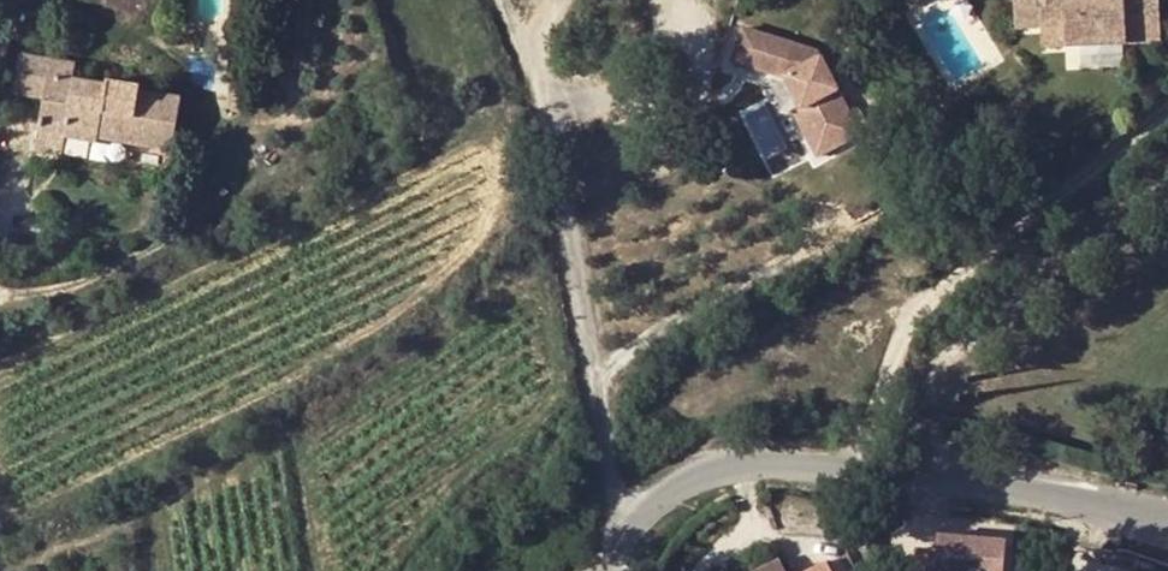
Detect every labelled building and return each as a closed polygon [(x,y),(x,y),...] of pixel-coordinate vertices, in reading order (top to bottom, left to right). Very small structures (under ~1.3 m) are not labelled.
[(909,10),(920,3),(918,0),(904,0),(909,10)] [(1015,30),(1040,29),(1065,27),(1066,47),(1161,43),(1159,0),(1014,0),(1015,30)] [(742,27),(731,62),(782,77),(784,76),(801,110),(794,114),(816,158),(860,135),(816,51),(742,27)] [(1040,29),(1041,47),(1066,47),(1065,27),(1040,29)] [(12,89),(42,94),(41,102),(37,124),(65,129),(63,139),(96,144),(97,139),(99,131),(117,134),(116,143),(172,152),(181,95),(141,88),(141,84),(105,78),(104,82),(70,76),(73,63),(18,54),(12,89)] [(10,97),(41,102),(42,94),(12,89),(10,97)] [(65,129),(37,124),(32,153),(60,158),(63,139),(65,129)] [(117,134),(99,131),(97,139),(116,143),(117,134)] [(942,536),(922,536),(922,570),(942,570),(942,560),(1011,561),(1011,522),(943,521),(942,536)] [(779,559),(755,570),(786,570),(779,559)] [(826,563),(809,570),(830,570),(826,563)]
